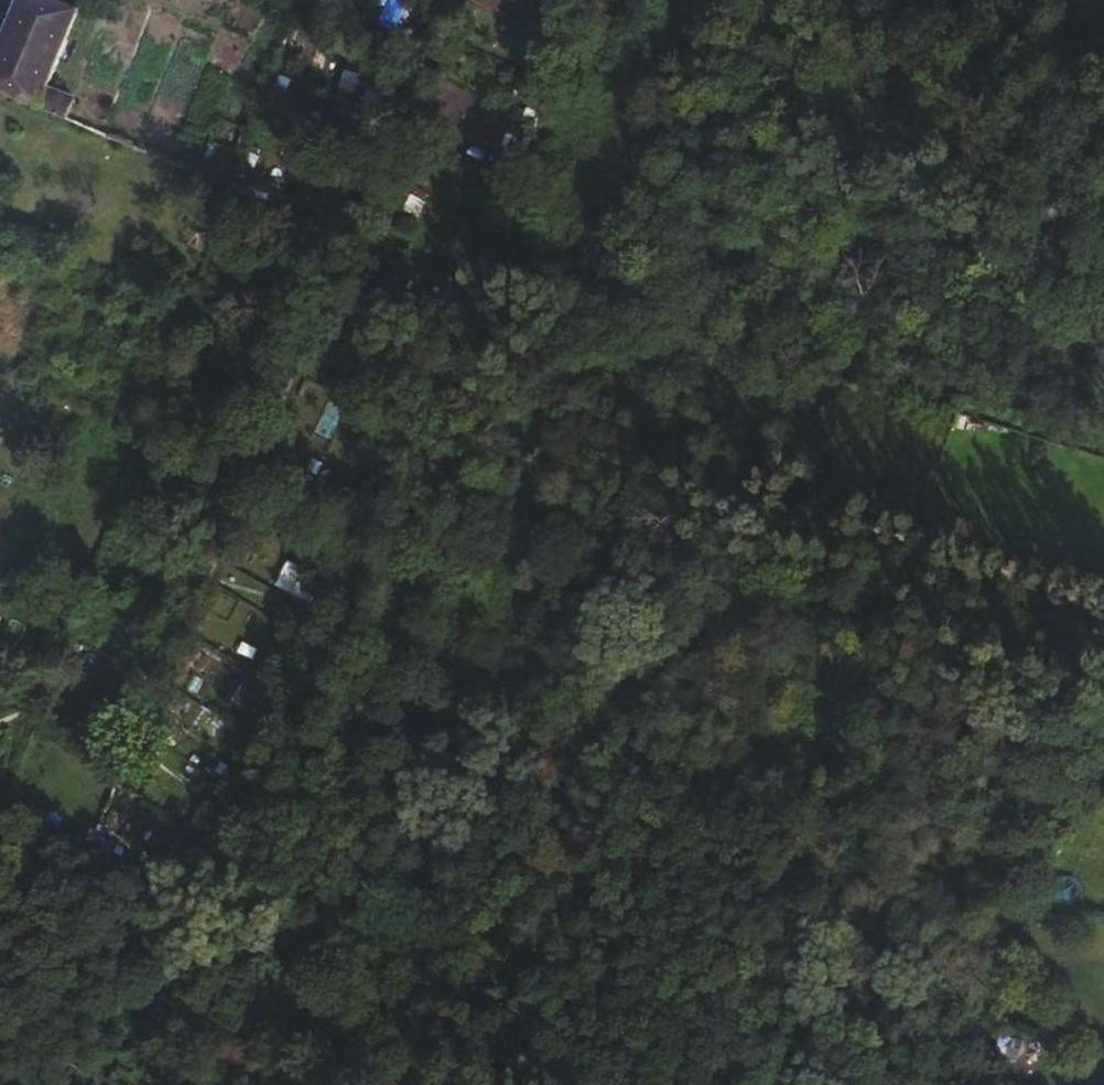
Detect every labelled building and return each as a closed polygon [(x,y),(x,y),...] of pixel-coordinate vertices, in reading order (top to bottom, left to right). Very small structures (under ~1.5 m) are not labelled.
[(0,44),(0,90),(41,107),(70,119),(79,98),(50,86),(81,12),(54,0),(19,0),(0,44)] [(287,561),(275,586),(312,603),(323,579),(287,561)] [(924,1080),(909,1074),(904,1084),(922,1084),(924,1080)]
